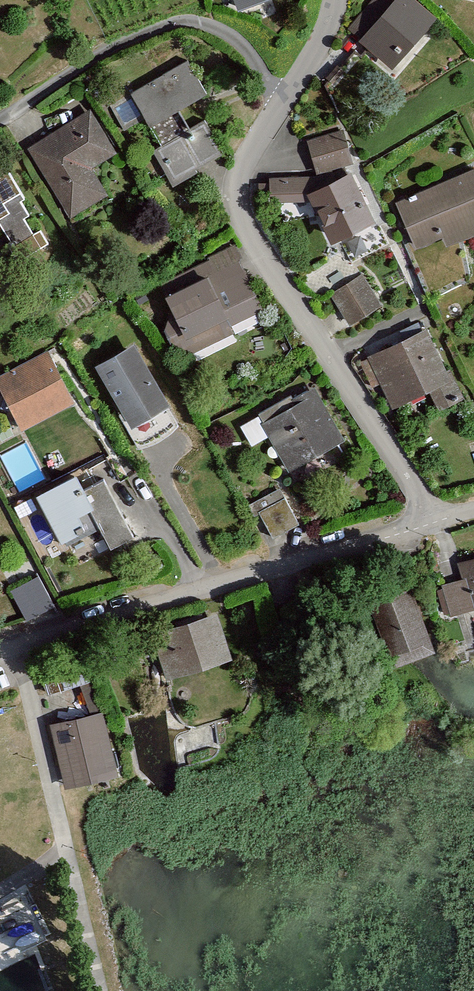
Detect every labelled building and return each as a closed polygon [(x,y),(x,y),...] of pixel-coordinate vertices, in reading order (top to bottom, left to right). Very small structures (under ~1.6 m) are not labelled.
[(349,31),(396,73),(442,22),(417,0),(378,0),(349,31)] [(199,55),(137,92),(168,143),(161,148),(180,180),(231,149),(213,118),(199,127),(189,112),(222,92),(199,55)] [(34,147),(78,218),(120,193),(102,164),(126,149),(99,106),(34,147)] [(345,135),(308,145),(316,174),(353,164),(345,135)] [(11,220),(26,244),(48,230),(30,202),(38,197),(19,167),(0,179),(0,183),(4,189),(0,192),(0,227),(11,220)] [(417,260),(473,235),(473,175),(473,173),(394,209),(417,260)] [(355,177),(311,196),(334,251),(378,232),(355,177)] [(169,280),(199,335),(235,314),(241,324),(272,307),(236,243),(169,280)] [(366,279),(331,297),(347,329),(383,311),(366,279)] [(428,327),(361,363),(388,414),(428,394),(437,417),(460,401),(428,327)] [(131,347),(97,368),(135,428),(169,408),(131,347)] [(4,377),(31,429),(85,399),(57,348),(4,377)] [(323,386),(264,417),(291,467),(349,436),(323,386)] [(27,440),(2,453),(20,489),(45,477),(27,440)] [(44,494),(71,546),(108,526),(120,547),(141,536),(111,478),(94,487),(86,472),(44,494)] [(282,487),(253,507),(276,542),(305,522),(282,487)] [(439,590),(446,619),(473,610),(473,561),(458,567),(462,584),(439,590)] [(43,574),(14,586),(28,621),(58,608),(43,574)] [(415,596),(375,607),(393,672),(433,661),(415,596)] [(222,614),(155,636),(164,686),(187,678),(201,730),(245,714),(222,614)] [(99,710),(47,725),(65,787),(117,772),(99,710)]
